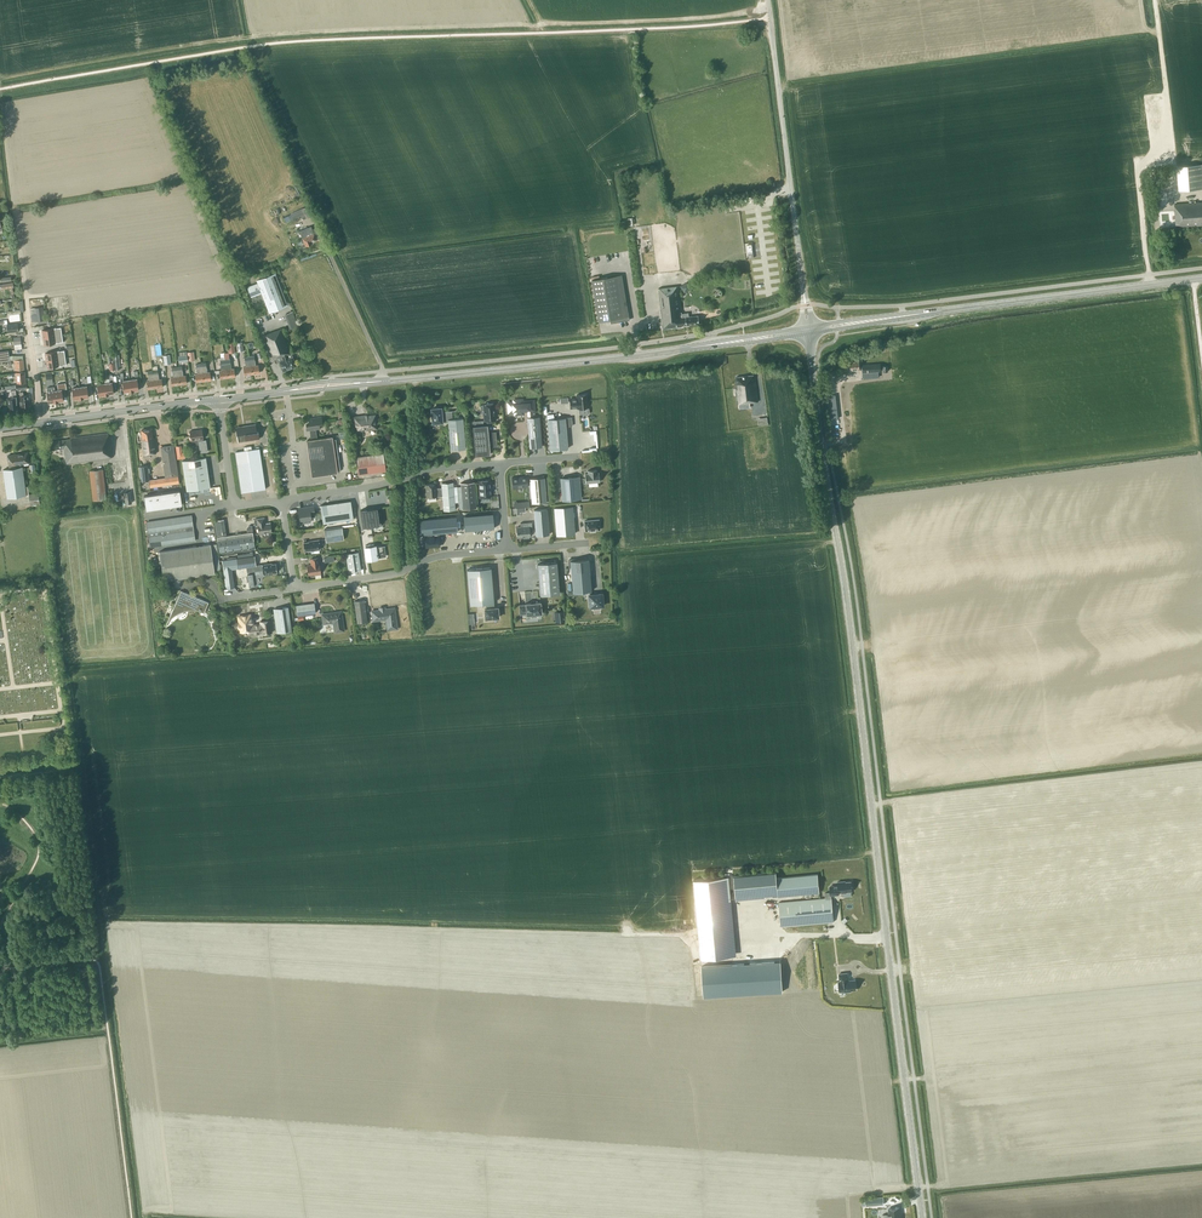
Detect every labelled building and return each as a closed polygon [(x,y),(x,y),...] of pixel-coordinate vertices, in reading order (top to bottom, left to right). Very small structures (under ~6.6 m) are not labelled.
[(1176,166),(1178,191),(1201,189),(1201,164),(1176,166)] [(1199,204),(1199,203),(1174,205),(1176,227),(1201,225),(1201,204),(1199,204)] [(312,215),(308,206),(302,208),(291,214),(294,219),(301,216),(303,220),(306,218),(312,215)] [(301,236),(305,246),(312,243),(311,242),(316,240),(314,234),(313,231),(301,236)] [(262,293),(269,312),(287,305),(275,273),(257,280),(258,283),(247,287),(251,297),(262,293)] [(629,320),(628,312),(622,275),(592,280),(599,322),(611,320),(611,323),(616,322),(617,320),(619,322),(629,320)] [(685,291),(691,287),(688,281),(681,284),(685,291)] [(682,310),(680,288),(679,286),(659,288),(661,313),(682,310)] [(38,321),(44,320),(44,318),(43,307),(35,308),(30,308),(31,314),(32,322),(38,321)] [(682,310),(661,313),(663,329),(682,327),(682,326),(700,324),(699,316),(689,317),(689,313),(682,313),(682,310)] [(298,326),(293,311),(284,315),(290,329),(298,326)] [(18,328),(18,323),(7,325),(7,333),(19,331),(18,328)] [(42,338),(62,335),(61,327),(41,330),(42,338)] [(293,357),(291,353),(282,328),(264,335),(273,359),(278,358),(279,358),(280,361),(279,362),(283,371),(296,366),(293,357)] [(63,342),(62,335),(42,338),(43,345),(63,342)] [(235,352),(234,341),(227,342),(228,353),(235,352)] [(236,343),(237,352),(244,351),(242,342),(236,343)] [(14,360),(13,355),(9,356),(8,350),(0,351),(0,362),(14,360)] [(46,360),(65,358),(64,350),(45,353),(46,360)] [(244,375),(251,374),(249,356),(244,357),(245,367),(243,368),(244,375)] [(251,374),(259,372),(258,365),(256,366),(254,356),(249,356),(251,374)] [(65,358),(46,360),(47,368),(66,365),(65,358)] [(23,359),(15,360),(16,370),(24,370),(23,359)] [(230,359),(229,359),(225,360),(227,377),(235,376),(234,369),(231,369),(230,359)] [(227,377),(225,360),(221,361),(220,361),(222,371),(219,371),(219,373),(220,378),(227,377)] [(879,372),(882,372),(881,363),(863,365),(862,360),(856,361),(856,362),(851,362),(851,370),(856,369),(856,370),(863,370),(863,378),(879,377),(879,372)] [(196,382),(203,381),(201,363),(196,364),(197,374),(195,375),(196,382)] [(203,381),(211,380),(210,372),(207,373),(206,363),(201,363),(203,381)] [(179,384),(186,383),(185,376),(183,376),(182,366),(177,367),(179,384)] [(172,385),(179,384),(177,367),(172,368),(173,378),(171,378),(172,385)] [(147,389),(155,388),(152,370),(147,371),(149,381),(146,382),(147,389)] [(155,388),(162,387),(161,379),(159,380),(157,370),(152,370),(155,388)] [(24,372),(15,372),(16,383),(25,382),(24,372)] [(738,405),(759,403),(755,375),(736,378),(737,389),(736,389),(738,405)] [(129,380),(131,391),(139,390),(137,379),(129,380)] [(131,391),(129,380),(122,381),(124,392),(131,391)] [(104,383),(106,395),(113,394),(112,382),(104,383)] [(106,395),(104,383),(97,384),(98,396),(106,395)] [(79,387),(81,399),(88,398),(87,386),(79,387)] [(48,403),(56,402),(54,390),(54,387),(46,388),(47,391),(48,403)] [(81,399),(79,387),(72,388),(73,400),(81,399)] [(54,390),(56,402),(63,401),(62,390),(62,389),(58,390),(54,390)] [(9,408),(17,407),(16,401),(17,401),(15,390),(11,391),(12,399),(8,400),(9,408)] [(21,407),(29,406),(28,395),(23,396),(23,392),(19,393),(21,407)] [(839,417),(836,393),(826,394),(830,418),(839,417)] [(587,408),(586,394),(576,395),(577,398),(569,399),(570,408),(577,407),(578,408),(587,408)] [(509,412),(512,412),(514,412),(515,414),(523,414),(523,411),(528,411),(528,417),(527,417),(529,448),(542,447),(539,416),(532,417),(532,411),(533,410),(533,401),(522,402),(522,400),(521,400),(521,399),(520,399),(520,400),(515,400),(514,400),(514,403),(511,403),(509,403),(509,412)] [(484,421),(496,420),(495,411),(494,411),(493,403),(484,404),(484,405),(480,406),(481,413),(483,413),(484,421)] [(430,409),(431,414),(432,424),(443,423),(443,422),(447,422),(448,424),(450,450),(466,448),(463,418),(452,419),(451,411),(441,412),(441,408),(438,408),(433,408),(433,409),(430,409)] [(365,428),(365,429),(376,428),(374,416),(368,417),(365,418),(365,416),(354,417),(356,432),(363,431),(362,428),(365,428)] [(337,470),(333,439),(332,436),(325,437),(317,438),(316,429),(320,428),(319,423),(322,422),(321,417),(320,417),(308,419),(309,424),(306,425),(306,430),(309,430),(311,439),(307,440),(313,476),(337,473),(337,470)] [(571,417),(547,419),(549,450),(568,448),(566,426),(572,426),(571,417)] [(257,432),(256,424),(236,427),(238,442),(259,439),(258,431),(257,432)] [(472,426),(475,455),(490,454),(489,447),(496,446),(495,431),(488,432),(487,425),(472,426)] [(143,455),(156,453),(154,438),(152,438),(151,429),(141,430),(142,439),(141,440),(143,455)] [(202,430),(190,431),(191,440),(191,441),(192,441),(198,440),(199,445),(200,453),(208,452),(206,439),(203,440),(202,439),(203,438),(202,430)] [(70,438),(49,442),(50,450),(64,448),(66,464),(111,458),(108,433),(70,438)] [(173,445),(161,447),(165,478),(148,480),(150,489),(179,485),(173,445)] [(265,489),(260,450),(259,448),(252,449),(251,446),(244,447),(244,451),(235,452),(241,489),(242,493),(265,489)] [(10,469),(3,470),(7,498),(29,494),(28,486),(25,487),(22,467),(21,467),(20,464),(29,462),(27,453),(8,456),(10,469)] [(359,475),(386,471),(383,453),(356,457),(359,475)] [(187,491),(210,487),(206,457),(182,461),(187,491)] [(148,480),(147,466),(140,466),(141,480),(148,480)] [(93,501),(106,499),(102,469),(90,470),(93,501)] [(585,473),(585,483),(599,482),(598,472),(597,472),(597,470),(587,471),(587,473),(585,473)] [(512,477),(513,488),(527,487),(526,476),(512,477)] [(562,501),(581,499),(580,476),(560,477),(562,501)] [(546,502),(544,477),(529,478),(532,503),(546,502)] [(479,498),(491,497),(490,479),(478,480),(479,498)] [(443,511),(455,510),(453,482),(441,483),(441,488),(436,488),(436,483),(425,484),(426,497),(442,496),(443,511)] [(462,509),(476,508),(474,482),(460,483),(462,509)] [(146,510),(182,505),(180,490),(144,496),(146,510)] [(132,503),(130,491),(124,492),(125,504),(132,503)] [(29,494),(31,505),(40,504),(39,493),(29,494)] [(323,523),(353,519),(350,501),(320,505),(323,523)] [(311,518),(310,513),(314,513),(313,506),(298,508),(300,519),(301,519),(310,518),(311,518)] [(380,508),(380,507),(369,509),(360,510),(363,527),(382,524),(379,524),(377,508),(380,508)] [(572,507),(554,508),(556,535),(575,534),(572,507)] [(535,536),(549,534),(547,509),(533,510),(535,536)] [(493,514),(463,516),(465,531),(494,528),(493,514)] [(191,516),(146,522),(150,547),(195,540),(191,516)] [(456,516),(420,519),(421,535),(424,535),(424,536),(439,535),(439,533),(458,532),(456,516)] [(264,518),(254,519),(255,525),(258,525),(259,533),(259,534),(262,533),(262,536),(264,538),(269,537),(270,534),(270,532),(271,532),(270,523),(265,524),(264,518)] [(584,521),(585,531),(599,530),(598,520),(584,521)] [(530,531),(532,531),(531,522),(520,523),(520,526),(516,527),(517,538),(523,537),(523,538),(529,538),(529,537),(530,537),(530,531)] [(219,554),(255,549),(252,525),(248,526),(246,528),(247,533),(217,537),(219,554)] [(324,530),(326,542),(344,540),(342,528),(324,530)] [(440,547),(439,535),(424,536),(425,548),(440,547)] [(303,543),(305,551),(310,550),(310,551),(320,549),(319,540),(309,541),(309,542),(303,543)] [(159,551),(164,581),(215,573),(214,572),(221,571),(217,544),(210,545),(210,544),(159,551)] [(365,546),(363,546),(366,561),(367,561),(368,562),(376,561),(376,559),(378,559),(378,558),(378,555),(384,554),(383,546),(384,546),(385,546),(385,545),(376,547),(376,545),(375,545),(374,545),(373,544),(365,545),(365,546)] [(358,552),(346,554),(348,572),(361,570),(358,552)] [(227,560),(222,560),(226,588),(234,587),(232,569),(246,567),(247,572),(262,570),(263,575),(273,574),(273,573),(277,572),(276,564),(272,564),(272,563),(256,566),(254,556),(253,556),(253,553),(237,555),(238,558),(236,558),(227,560)] [(308,575),(315,574),(315,579),(321,578),(319,564),(318,558),(310,559),(311,565),(307,566),(308,575)] [(589,559),(577,560),(577,558),(568,559),(569,568),(570,568),(572,592),(588,591),(589,594),(587,594),(589,608),(592,608),(593,610),(600,609),(600,607),(604,606),(603,592),(591,593),(591,591),(589,559)] [(540,595),(560,593),(557,562),(537,563),(540,595)] [(494,602),(491,567),(467,569),(470,605),(485,603),(486,609),(485,609),(485,618),(498,617),(498,608),(494,608),(494,602)] [(171,613),(170,615),(173,616),(174,616),(175,615),(176,614),(177,614),(178,613),(179,613),(180,612),(181,612),(182,611),(183,611),(184,611),(185,611),(186,610),(187,610),(188,610),(189,610),(190,610),(191,610),(192,610),(193,610),(194,610),(195,610),(196,610),(197,610),(198,611),(199,611),(200,611),(201,611),(202,611),(202,612),(203,612),(204,612),(208,603),(208,602),(186,593),(184,595),(186,596),(185,597),(179,595),(175,603),(173,607),(171,613)] [(364,600),(354,601),(357,623),(367,622),(364,600)] [(542,614),(541,602),(525,603),(525,604),(518,605),(519,615),(526,614),(526,615),(530,615),(530,618),(538,617),(537,614),(542,614)] [(314,603),(296,605),(297,615),(315,613),(314,603)] [(273,609),(277,633),(282,632),(282,636),(286,635),(286,634),(291,633),(291,631),(288,607),(273,609)] [(386,620),(387,630),(397,628),(394,608),(372,611),(373,621),(385,619),(386,620)] [(344,631),(342,621),(341,611),(322,614),(323,624),(332,622),(334,633),(344,631)] [(251,619),(251,618),(248,616),(240,617),(241,622),(239,623),(238,623),(237,623),(237,624),(236,624),(236,625),(236,626),(236,627),(237,628),(237,629),(238,629),(239,629),(240,629),(241,632),(250,631),(251,634),(262,632),(262,634),(271,633),(269,620),(260,621),(261,624),(252,625),(251,623),(252,623),(252,622),(253,622),(253,621),(253,620),(252,619),(251,619)] [(818,874),(776,878),(776,872),(733,876),(736,900),(766,898),(766,896),(772,896),(772,897),(778,897),(778,896),(819,892),(818,874)] [(693,880),(701,959),(731,956),(724,877),(693,880)] [(781,927),(834,922),(832,897),(831,897),(831,895),(839,894),(839,893),(852,892),(851,881),(845,881),(837,881),(838,886),(829,887),(830,892),(825,893),(825,898),(779,902),(781,927)] [(774,958),(701,965),(704,995),(776,988),(774,958)] [(855,979),(848,980),(847,972),(838,973),(839,981),(838,981),(839,992),(844,992),(845,993),(851,992),(851,991),(857,990),(855,979)] [(865,1199),(866,1206),(884,1204),(883,1197),(865,1199)] [(883,1214),(883,1217),(901,1217),(899,1207),(889,1209),(889,1214),(883,1214)]
